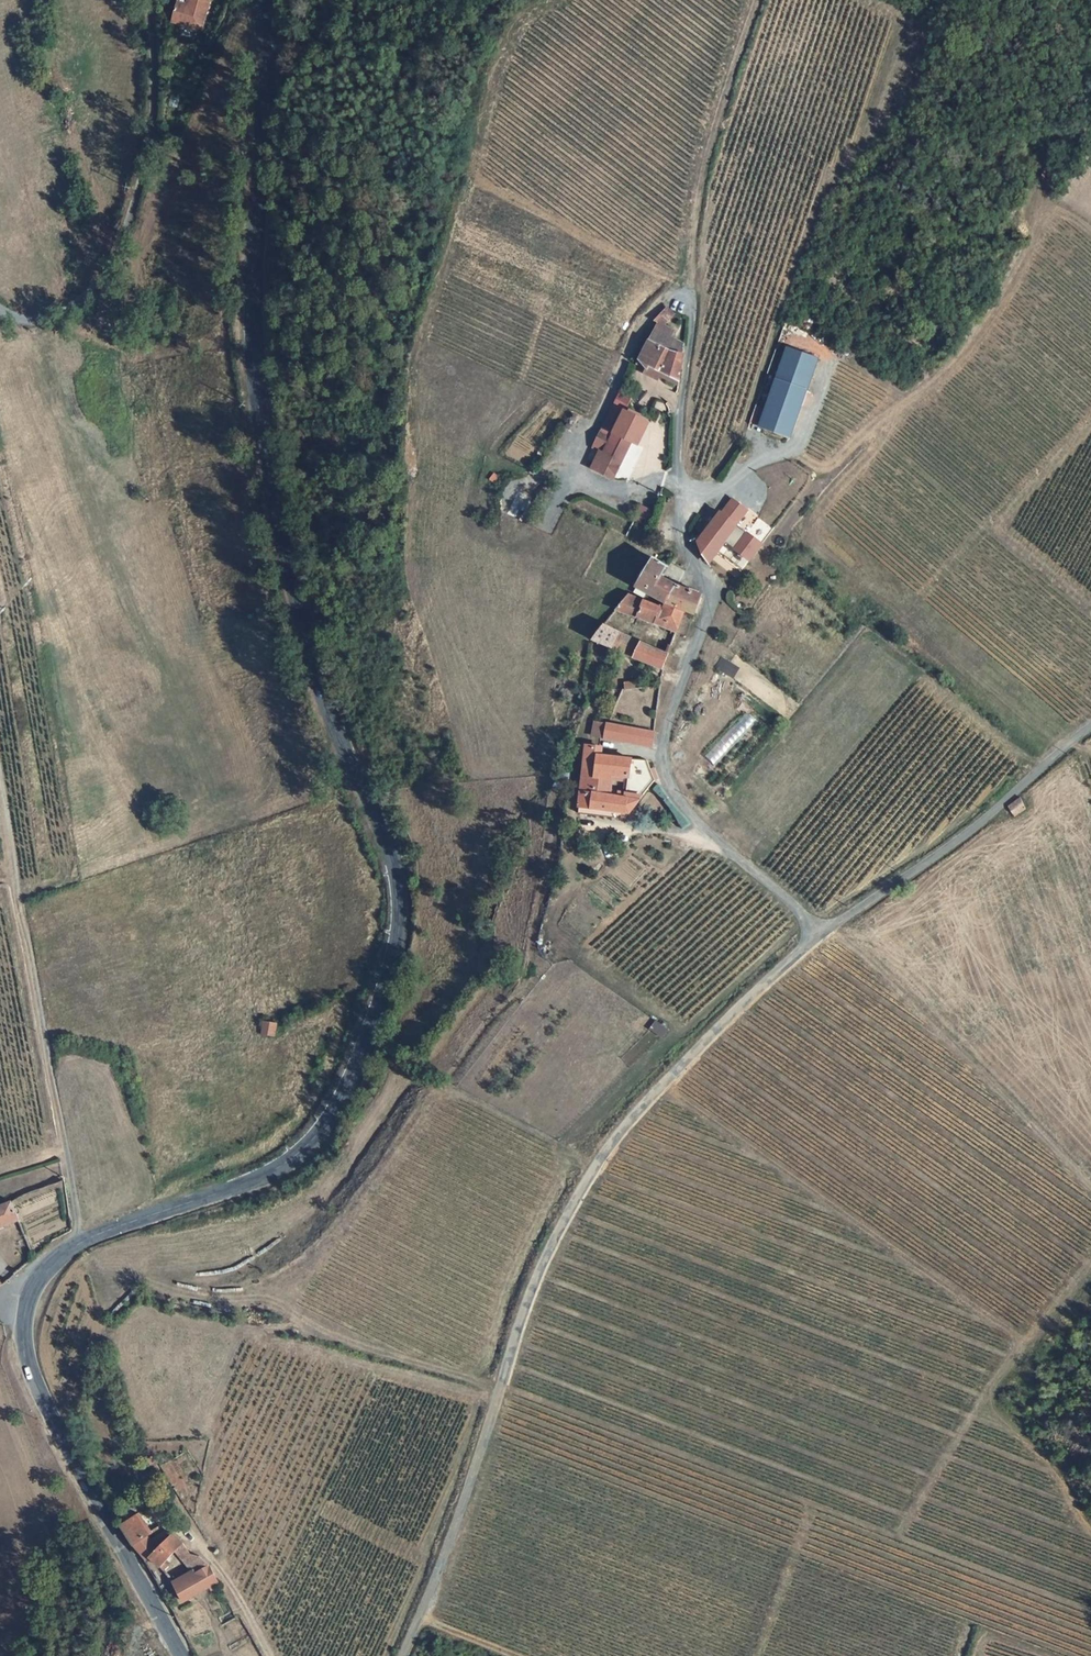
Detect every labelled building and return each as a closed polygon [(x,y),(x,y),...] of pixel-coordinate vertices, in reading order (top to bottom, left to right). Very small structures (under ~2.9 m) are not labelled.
[(192,0),(184,0),(182,6),(180,14),(179,20),(169,18),(166,32),(194,39),(203,3),(192,0)] [(180,14),(171,12),(169,18),(179,20),(180,14)] [(683,357),(685,345),(671,338),(664,334),(667,329),(667,327),(663,325),(674,314),(668,308),(655,321),(659,323),(650,341),(646,349),(645,349),(638,364),(647,369),(646,371),(646,372),(647,372),(657,377),(658,377),(659,375),(661,371),(680,381),(683,357)] [(675,331),(667,327),(667,329),(664,334),(671,338),(674,333),(675,331)] [(790,437),(817,356),(784,345),(756,426),(790,437)] [(679,385),(680,381),(661,371),(659,375),(679,385)] [(605,451),(602,455),(621,465),(626,456),(646,418),(636,413),(626,408),(628,403),(619,398),(594,445),(605,451)] [(632,459),(651,421),(646,418),(626,456),(632,459)] [(615,477),(621,465),(602,455),(596,467),(615,477)] [(736,492),(732,497),(774,529),(777,524),(736,492)] [(732,497),(721,512),(762,545),(774,529),(732,497)] [(725,542),(750,560),(762,545),(721,512),(698,542),(702,553),(709,563),(725,542)] [(670,564),(657,557),(642,585),(671,601),(680,582),(665,574),(670,564)] [(695,614),(697,610),(704,595),(680,582),(671,601),(685,610),(695,614)] [(660,598),(651,593),(647,599),(657,604),(660,598)] [(630,594),(619,607),(639,614),(639,616),(656,623),(658,618),(665,620),(664,622),(678,628),(685,610),(667,604),(666,603),(664,609),(650,602),(630,594)] [(662,625),(677,631),(678,628),(664,622),(662,625)] [(592,639),(612,648),(620,632),(604,624),(592,639)] [(631,637),(620,632),(612,648),(620,651),(623,646),(627,648),(631,637)] [(633,657),(641,642),(631,637),(627,648),(624,653),(633,657)] [(663,668),(668,655),(641,642),(633,657),(663,668)] [(733,674),(738,667),(722,656),(717,663),(733,674)] [(596,721),(593,736),(654,746),(656,731),(596,721)] [(649,759),(606,753),(607,747),(588,744),(581,807),(633,815),(647,797),(656,779),(649,759)] [(267,1016),(258,1014),(255,1025),(264,1027),(267,1016)] [(17,1217),(10,1198),(0,1202),(0,1225),(17,1217)] [(134,1550),(145,1563),(149,1557),(153,1553),(143,1537),(152,1530),(140,1512),(120,1526),(134,1550)] [(149,1557),(161,1568),(176,1550),(192,1572),(173,1584),(184,1601),(209,1586),(211,1590),(219,1585),(210,1569),(197,1556),(189,1554),(171,1534),(153,1553),(149,1557)] [(211,1547),(216,1556),(217,1554),(218,1553),(219,1550),(219,1548),(218,1546),(216,1546),(214,1546),(211,1547)]
